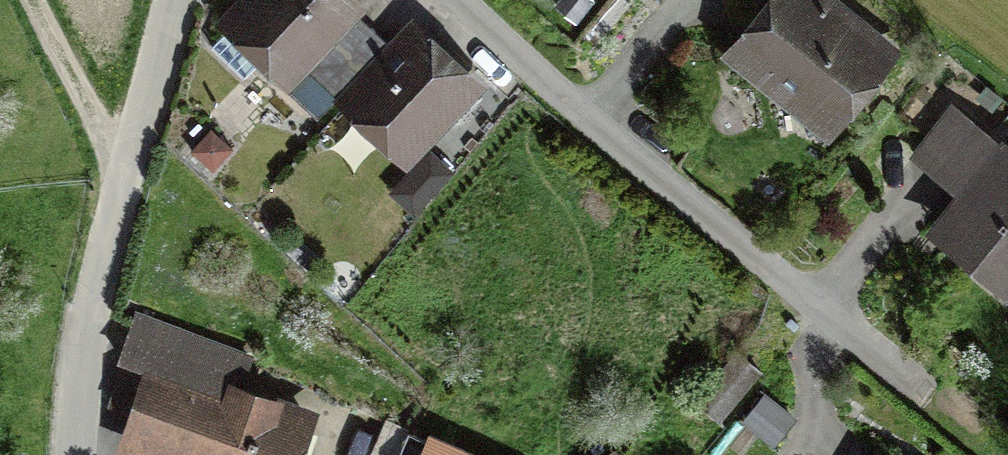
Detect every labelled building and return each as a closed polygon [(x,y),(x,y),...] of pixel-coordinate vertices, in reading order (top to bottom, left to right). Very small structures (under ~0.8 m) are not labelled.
[(348,33),(356,24),(331,0),(245,0),(217,30),(288,98),(305,79),(348,33)] [(887,74),(811,12),(797,0),(768,0),(718,60),(826,148),(887,74)] [(305,79),(342,110),(383,62),(348,33),(305,79)] [(342,110),(403,162),(463,92),(425,61),(402,40),(383,62),(342,110)] [(1007,321),(1007,155),(959,114),(903,181),(937,209),(931,217),(911,240),(1007,321)] [(314,427),(234,393),(244,368),(135,322),(117,366),(141,376),(109,454),(303,454),(314,427)] [(736,355),(699,398),(720,416),(757,374),(736,355)] [(413,434),(403,454),(461,454),(413,434)]
